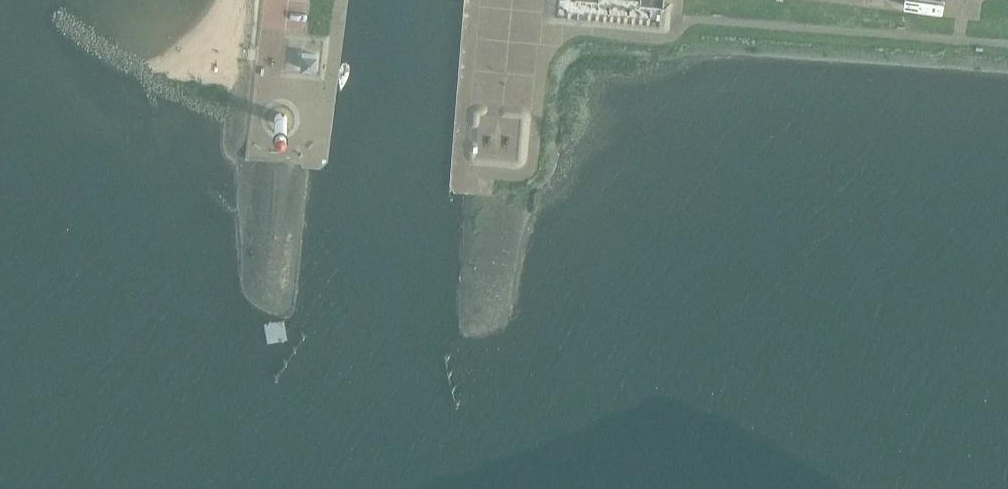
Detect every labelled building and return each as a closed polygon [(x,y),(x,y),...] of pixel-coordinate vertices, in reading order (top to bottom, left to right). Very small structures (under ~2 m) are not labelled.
[(302,54),(301,68),(315,70),(316,55),(302,54)] [(275,122),(276,123),(277,123),(279,124),(280,124),(281,124),(283,124),(284,124),(285,123),(287,122),(287,121),(288,119),(288,118),(288,117),(288,115),(288,114),(287,113),(286,112),(285,111),(283,110),(282,110),(280,110),(279,110),(278,111),(276,111),(275,112),(275,113),(274,115),(274,116),(274,118),(274,119),(274,120),(275,122)]
